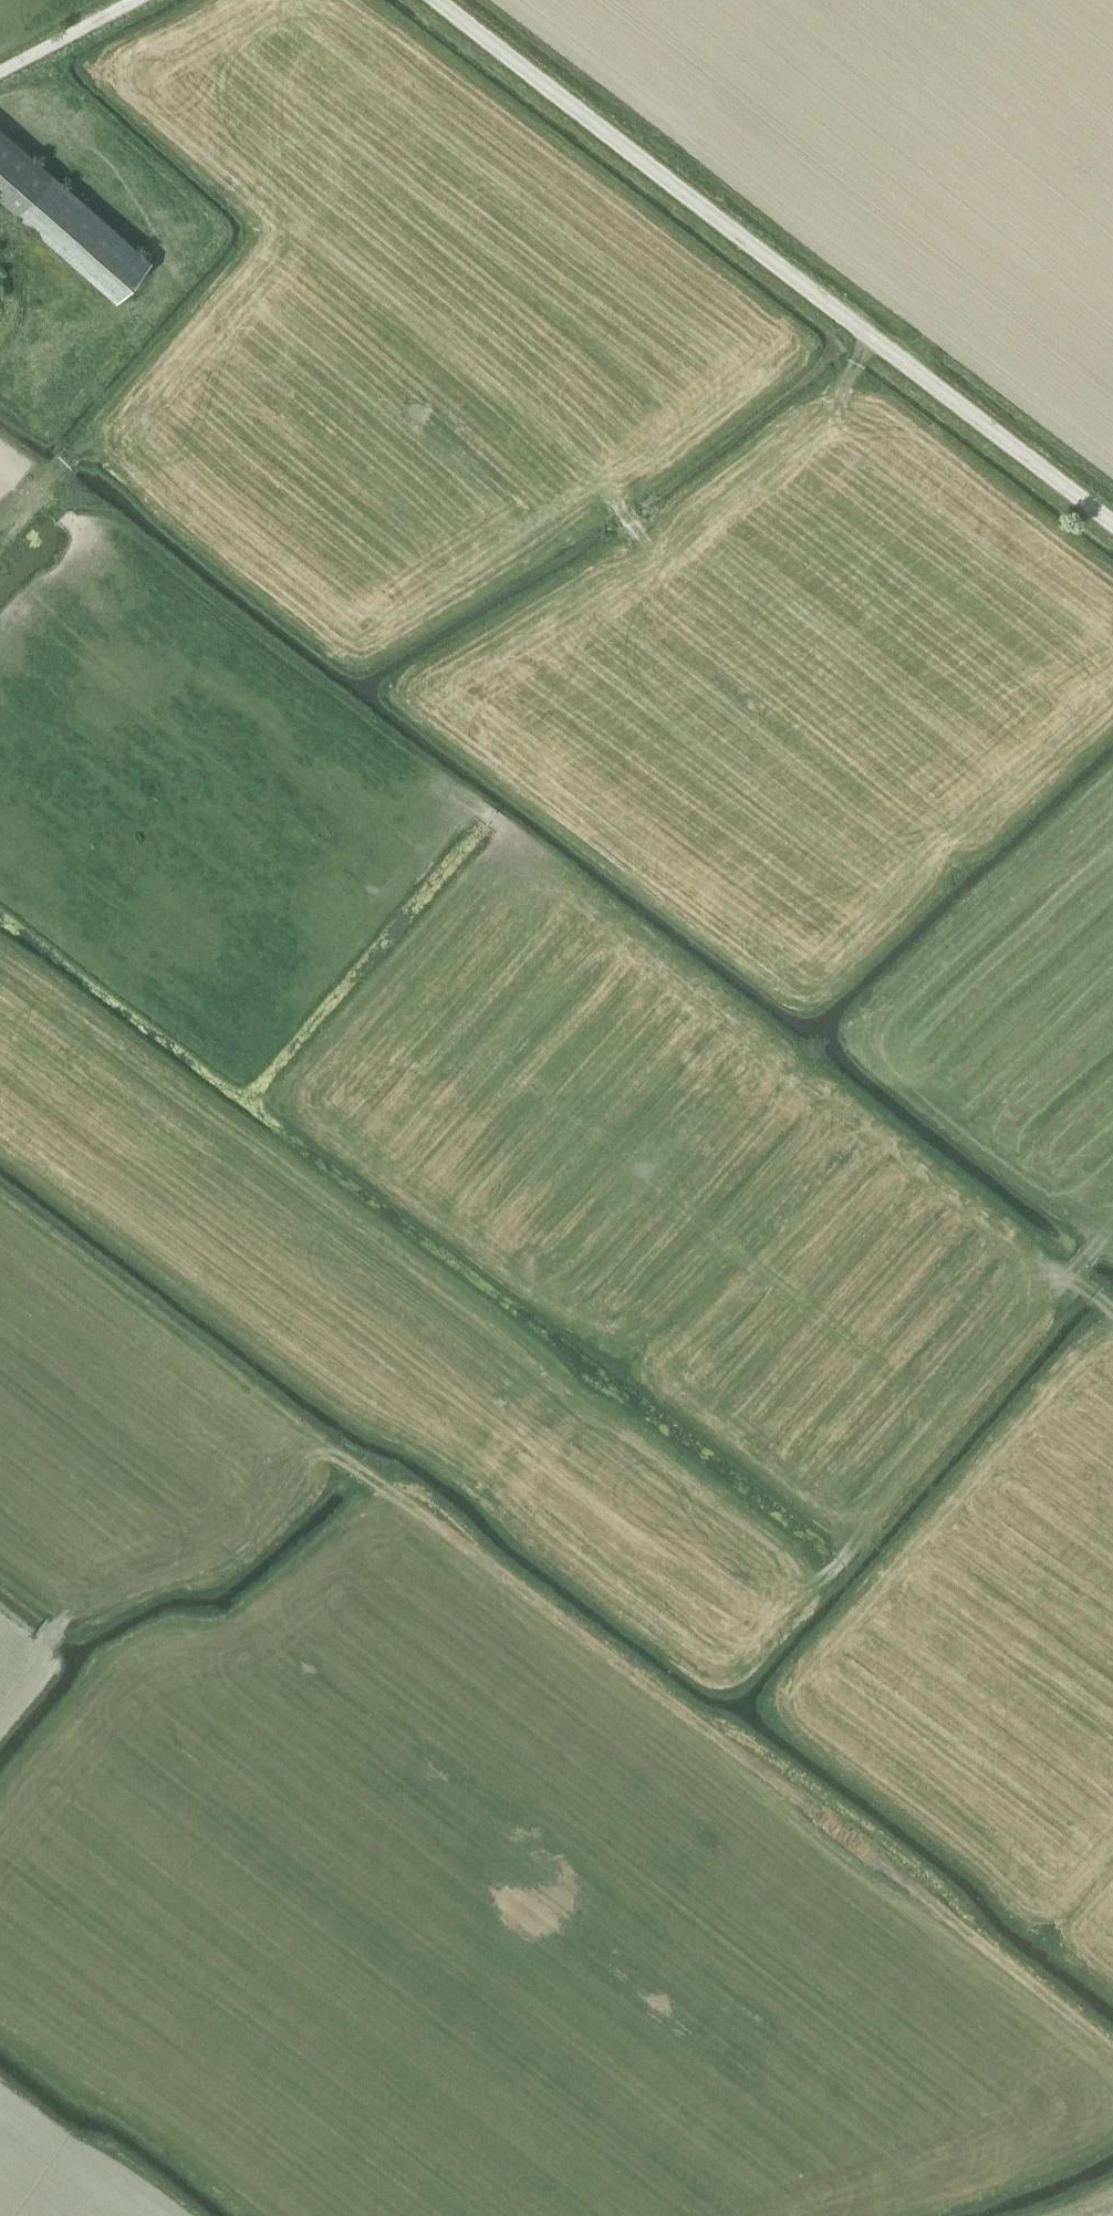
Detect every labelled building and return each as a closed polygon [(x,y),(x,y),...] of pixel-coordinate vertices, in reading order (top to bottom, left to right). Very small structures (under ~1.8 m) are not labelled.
[(154,259),(0,125),(0,196),(118,299),(154,259)]
